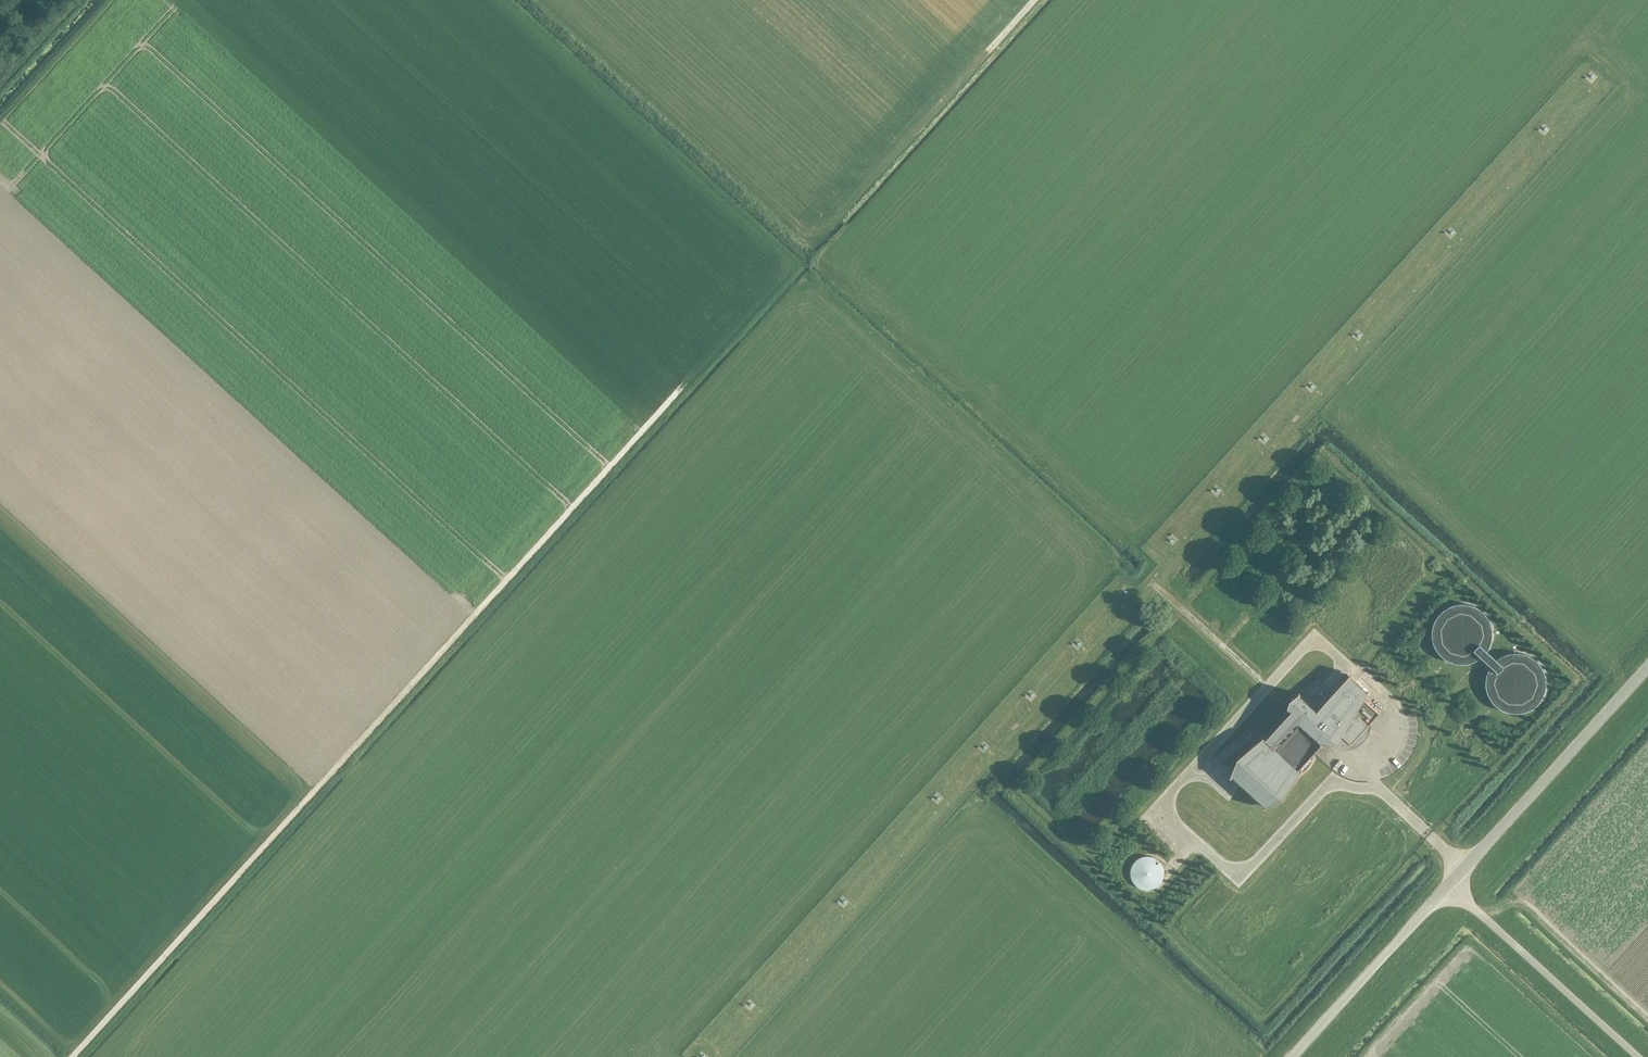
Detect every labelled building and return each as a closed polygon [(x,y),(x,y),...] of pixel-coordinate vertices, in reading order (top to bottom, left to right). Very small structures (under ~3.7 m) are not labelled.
[(1435,557),(1429,561),(1433,568),(1440,563),(1435,557)] [(1314,757),(1312,755),(1323,743),(1326,746),(1326,747),(1330,746),(1331,747),(1333,748),(1335,748),(1337,749),(1339,749),(1341,750),(1343,750),(1345,750),(1347,750),(1350,749),(1352,749),(1354,748),(1355,747),(1357,746),(1359,745),(1361,744),(1362,743),(1364,741),(1365,740),(1366,738),(1368,736),(1369,734),(1369,733),(1370,731),(1371,729),(1371,727),(1371,725),(1371,722),(1379,713),(1364,700),(1368,694),(1369,696),(1370,695),(1347,674),(1346,675),(1348,677),(1333,693),(1317,679),(1290,700),(1287,711),(1288,711),(1290,712),(1266,738),(1265,737),(1266,736),(1265,736),(1238,758),(1232,773),(1231,771),(1230,772),(1269,809),(1270,807),(1269,806),(1283,799),(1299,775),(1301,774),(1302,774),(1304,773),(1305,772),(1307,770),(1308,769),(1309,768),(1310,766),(1311,765),(1312,763),(1312,762),(1313,760),(1313,758),(1314,757)] [(1063,782),(1075,775),(1069,766),(1058,773),(1063,782)] [(1132,880),(1134,883),(1137,886),(1140,888),(1143,889),(1147,890),(1150,889),(1154,888),(1156,887),(1160,884),(1162,880),(1164,875),(1164,871),(1163,866),(1160,861),(1156,858),(1151,857),(1145,856),(1141,857),(1136,860),(1133,864),(1131,869),(1130,873),(1132,880)]
